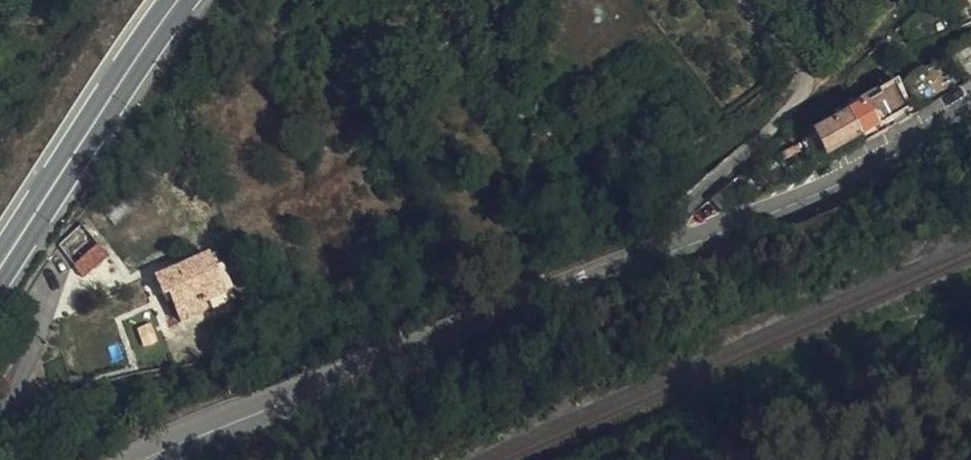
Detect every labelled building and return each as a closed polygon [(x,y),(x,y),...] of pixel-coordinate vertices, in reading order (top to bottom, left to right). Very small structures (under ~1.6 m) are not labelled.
[(970,2),(970,0),(943,0),(953,14),(970,2)] [(894,120),(883,102),(836,132),(847,150),(894,120)] [(813,170),(847,150),(836,132),(803,153),(813,170)] [(667,212),(677,206),(671,195),(661,200),(667,212)] [(68,264),(88,233),(82,225),(55,246),(68,264)] [(109,261),(88,233),(68,264),(80,280),(92,271),(93,273),(109,261)] [(183,284),(195,312),(209,306),(207,301),(226,293),(209,253),(157,275),(164,292),(183,284)] [(182,319),(195,312),(183,284),(164,292),(165,294),(171,292),(182,319)]
